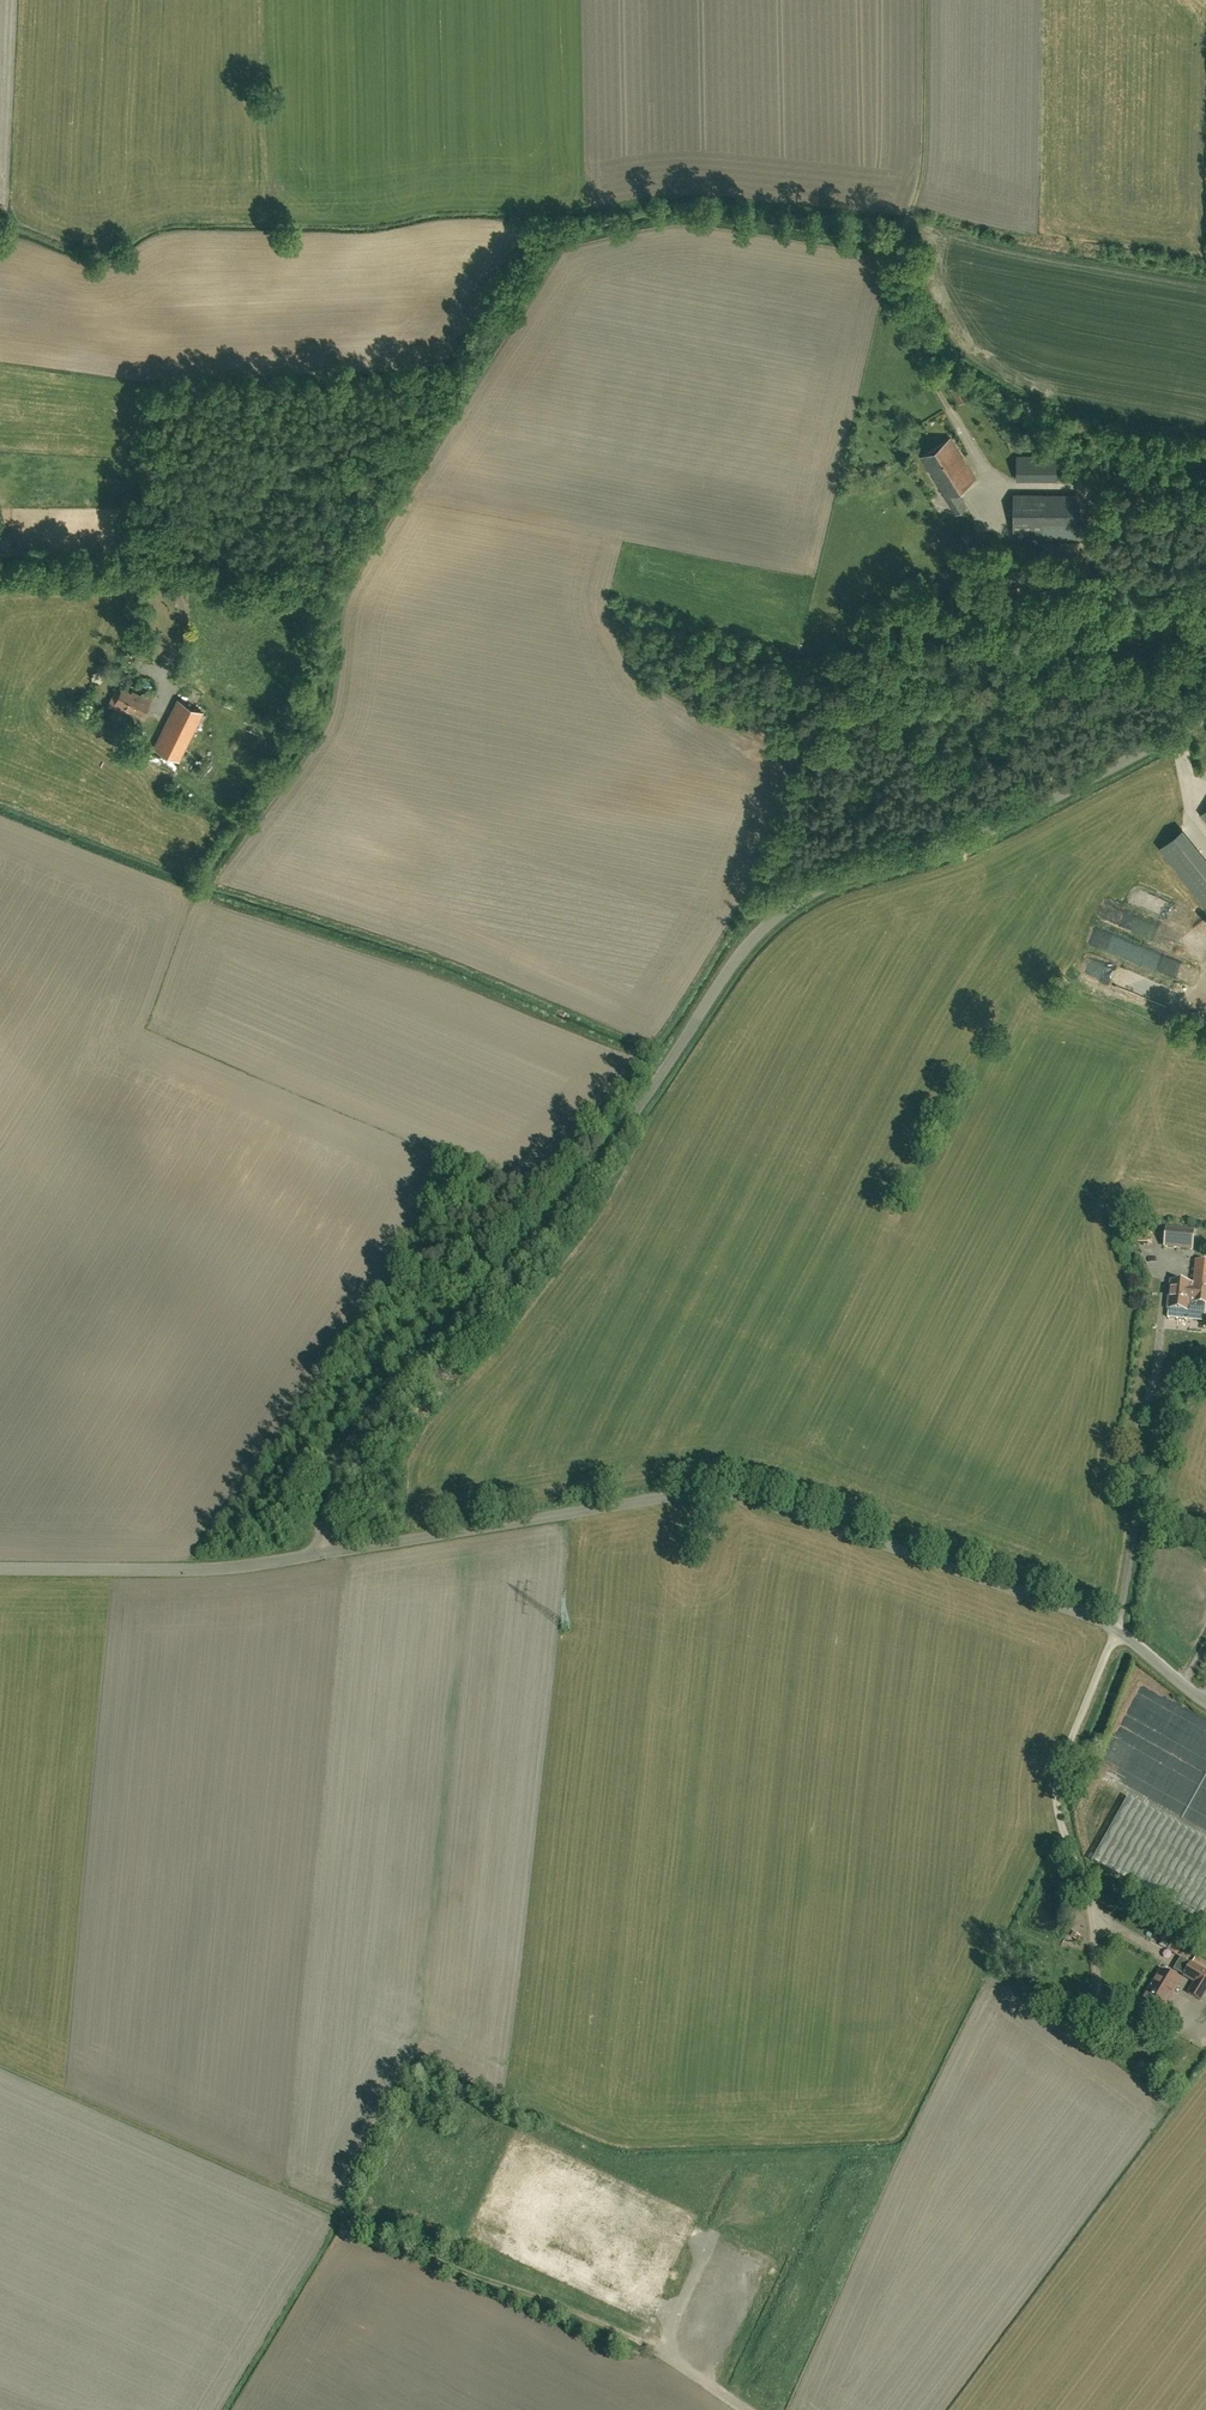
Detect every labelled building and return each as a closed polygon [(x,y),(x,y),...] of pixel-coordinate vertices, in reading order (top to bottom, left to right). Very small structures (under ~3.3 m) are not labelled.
[(972,396),(962,383),(949,391),(958,405),(972,396)] [(956,489),(976,477),(951,437),(921,456),(956,512),(967,505),(956,489)] [(1080,492),(1014,491),(1013,537),(1080,538),(1080,492)] [(1080,540),(1043,540),(1043,558),(1080,558),(1080,540)] [(141,717),(150,700),(132,691),(131,692),(122,688),(120,692),(115,690),(111,699),(113,700),(110,705),(120,710),(122,707),(141,717)] [(203,711),(177,697),(152,746),(178,760),(203,711)] [(1182,830),(1158,848),(1205,908),(1205,860),(1182,830)] [(1194,1230),(1167,1228),(1165,1246),(1192,1248),(1194,1230)] [(1198,1262),(1196,1279),(1205,1280),(1205,1263),(1198,1262)] [(1198,1286),(1197,1288),(1191,1287),(1191,1284),(1172,1282),(1169,1308),(1188,1310),(1190,1294),(1197,1295),(1196,1301),(1205,1302),(1205,1286),(1198,1286)] [(1128,1797),(1092,1861),(1205,1925),(1205,1841),(1128,1797)] [(1192,1961),(1185,1973),(1196,1980),(1190,1991),(1202,1999),(1205,1992),(1205,1969),(1192,1961)] [(1165,1989),(1173,1994),(1180,1981),(1161,1970),(1151,1987),(1160,1992),(1163,1987),(1165,1988),(1165,1989)] [(1162,2013),(1173,1994),(1165,1989),(1165,1988),(1163,1987),(1160,1992),(1151,1987),(1142,2001),(1144,2002),(1138,2011),(1156,2022),(1162,2013)] [(1085,2020),(1077,2015),(1073,2021),(1082,2026),(1085,2020)]
